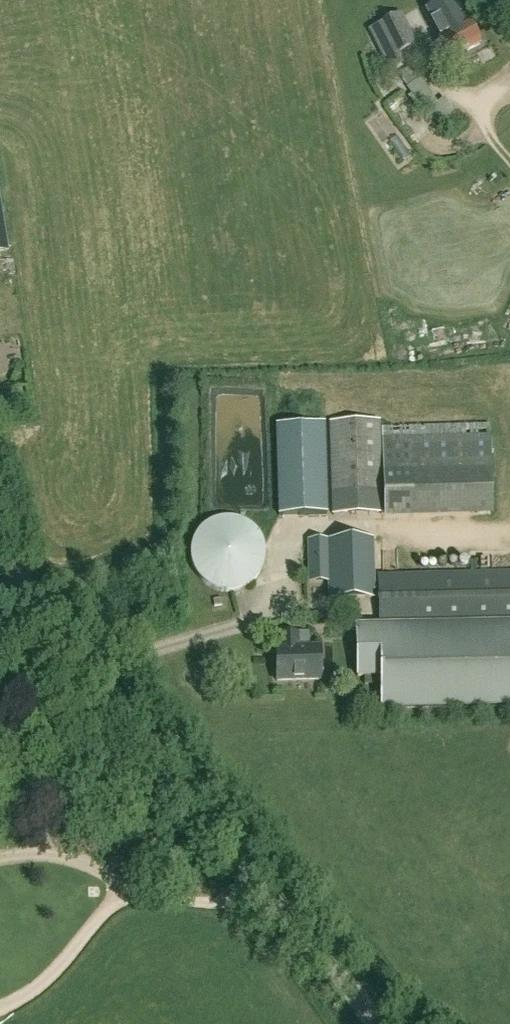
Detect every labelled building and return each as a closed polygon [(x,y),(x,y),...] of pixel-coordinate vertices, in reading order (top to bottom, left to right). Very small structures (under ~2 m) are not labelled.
[(449,61),(480,45),(469,24),(468,25),(454,0),(450,0),(435,8),(441,19),(431,24),(440,39),(438,40),(449,61)] [(401,15),(379,26),(369,31),(384,60),(394,55),(395,57),(416,46),(401,15)] [(9,252),(0,205),(0,253),(9,252)] [(379,422),(330,423),(332,515),(382,514),(379,422)] [(326,514),(324,423),(276,424),(278,515),(326,514)] [(383,514),(492,512),(490,426),(381,428),(383,514)] [(220,590),(231,591),(242,588),(252,583),(260,574),(264,563),(265,552),(263,541),(257,530),(247,523),(236,518),(224,518),(213,521),(203,528),(196,538),(192,548),(192,559),(195,570),(201,579),(210,586),(220,590)] [(375,599),(373,540),(308,543),(310,580),(322,579),(322,585),(329,585),(330,600),(375,599)] [(503,550),(503,542),(477,542),(477,550),(503,550)] [(471,573),(429,574),(413,575),(379,575),(380,624),(509,621),(509,573),(471,573)] [(380,624),(355,625),(357,680),(380,679),(381,712),(509,708),(509,621),(380,624)] [(277,682),(321,681),(320,649),(298,649),(297,634),(281,635),(282,650),(276,650),(277,682)]
